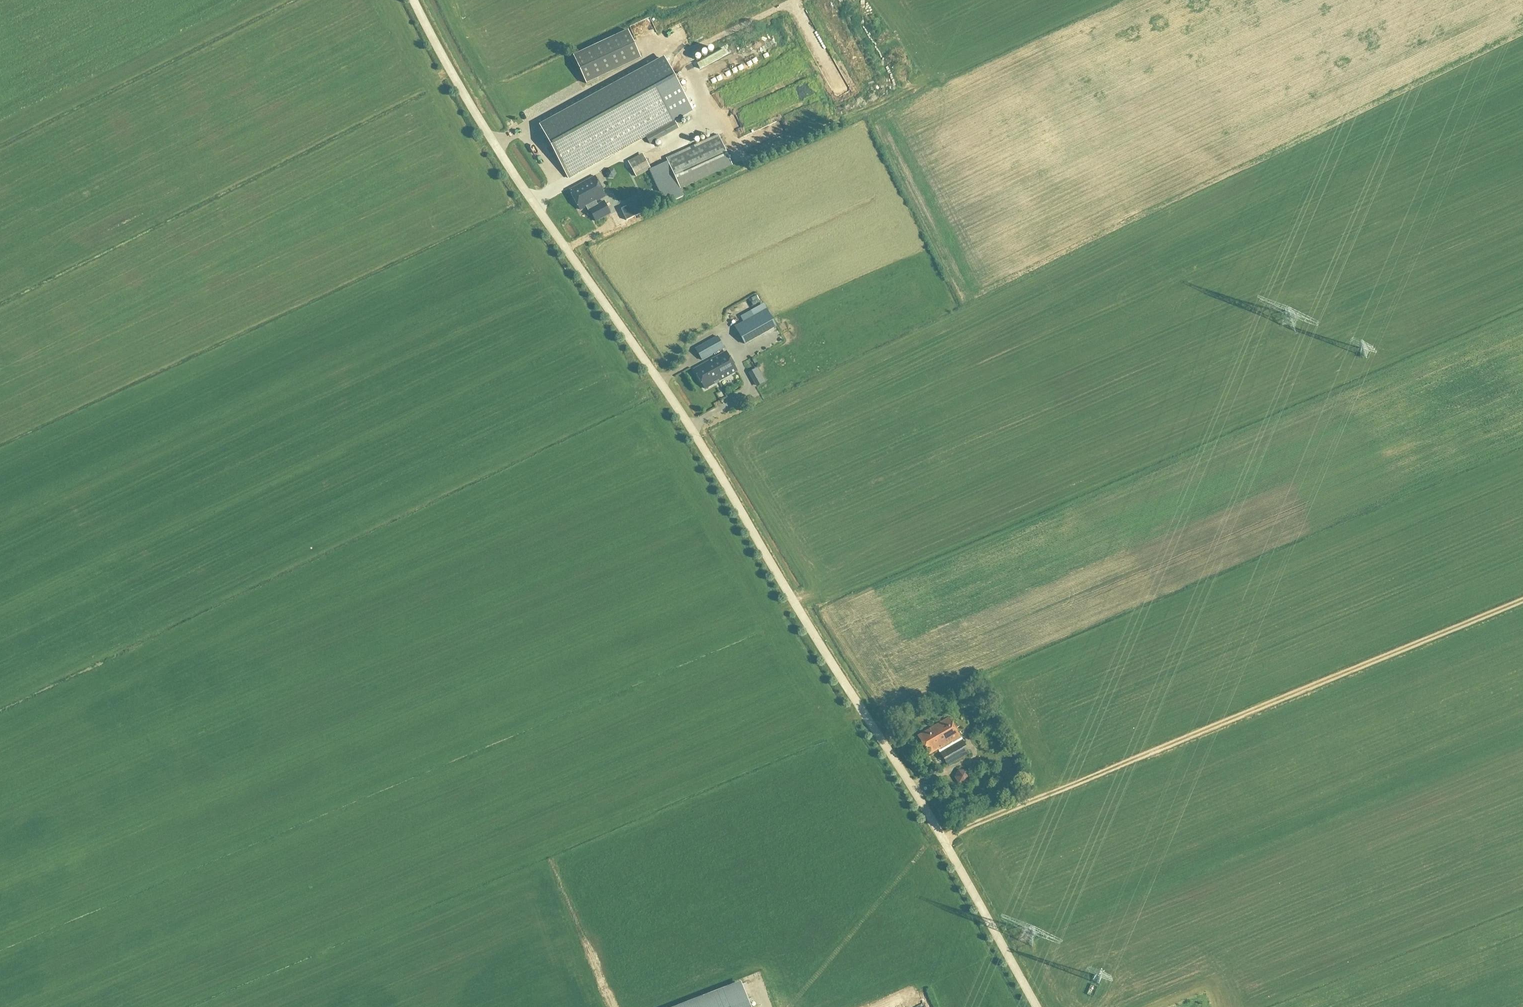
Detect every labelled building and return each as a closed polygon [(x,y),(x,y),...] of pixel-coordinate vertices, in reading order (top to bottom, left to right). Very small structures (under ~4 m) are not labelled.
[(628,30),(573,55),(587,84),(641,58),(628,30)] [(678,128),(658,90),(647,69),(541,126),(568,178),(645,136),(650,143),(678,128)] [(718,134),(666,158),(680,189),(732,166),(718,134)] [(637,177),(651,169),(642,153),(628,161),(637,177)] [(671,192),(660,167),(650,171),(661,196),(671,192)] [(606,173),(608,178),(614,178),(616,174),(614,169),(609,169),(606,173)] [(605,195),(595,176),(569,190),(579,209),(587,205),(595,221),(610,213),(604,201),(597,204),(595,201),(605,195)] [(643,198),(621,209),(627,220),(649,209),(643,198)] [(735,326),(744,343),(776,326),(766,308),(735,326)] [(702,360),(724,348),(717,336),(695,348),(702,360)] [(693,369),(705,389),(738,371),(727,350),(693,369)] [(757,388),(765,384),(757,368),(749,372),(757,388)] [(969,752),(949,717),(918,735),(929,754),(938,749),(947,765),(969,752)] [(954,776),(955,785),(968,783),(967,774),(954,776)] [(674,1006),(751,1006),(741,981),(674,1006)]
